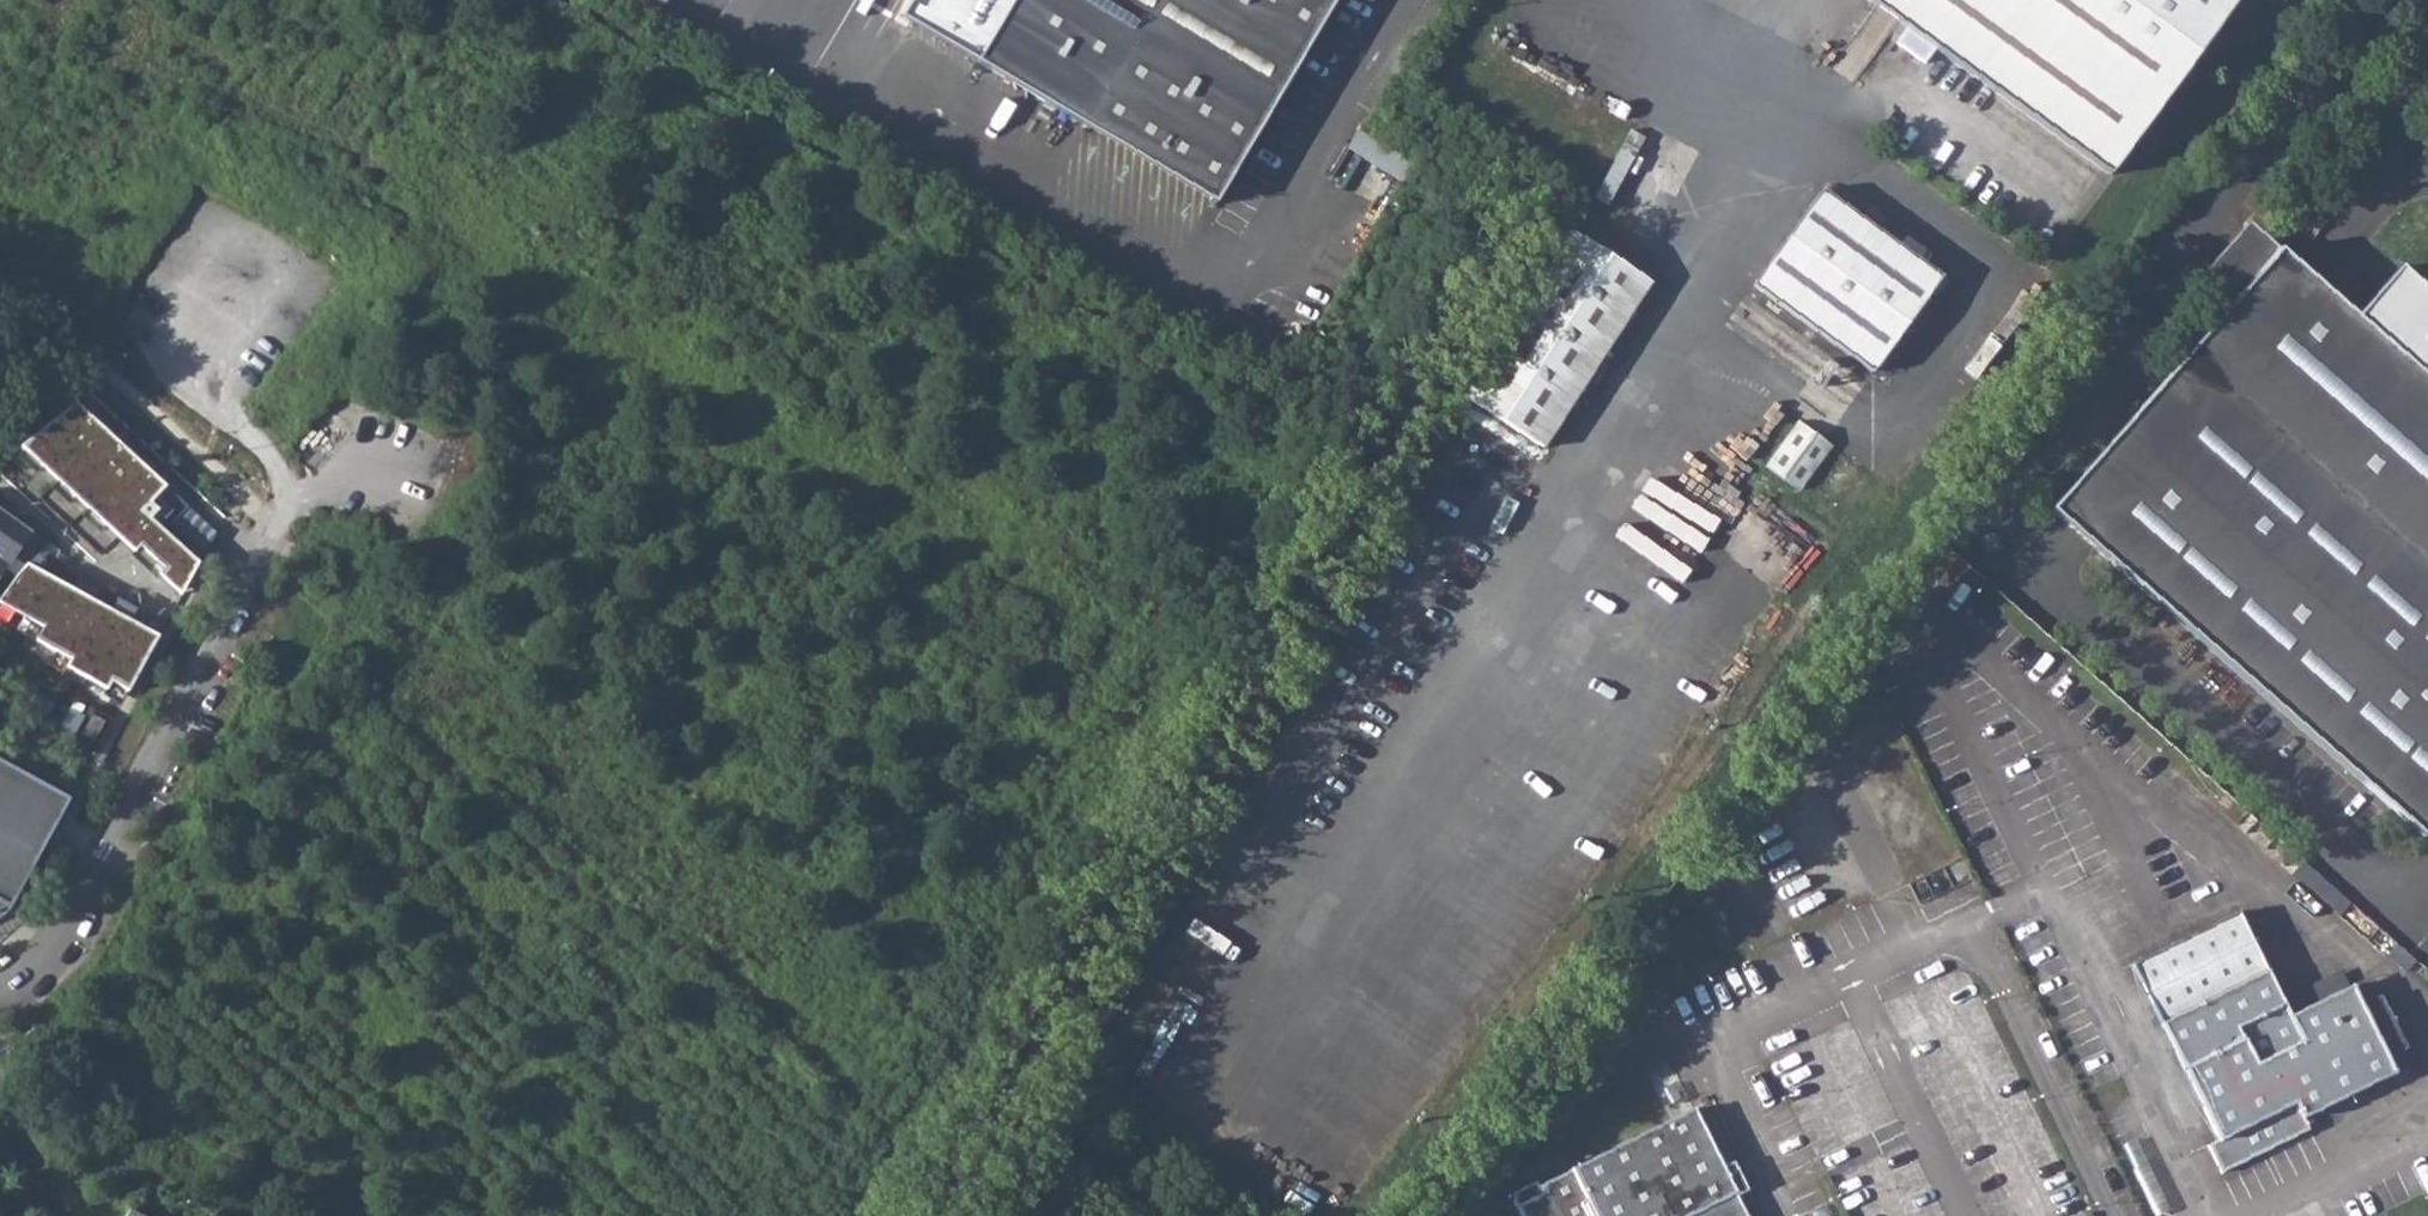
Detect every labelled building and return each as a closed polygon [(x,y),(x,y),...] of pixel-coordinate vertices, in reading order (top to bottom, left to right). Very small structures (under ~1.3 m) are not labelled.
[(902,18),(1216,202),(1334,0),(912,0),(902,18)] [(2237,0),(1870,0),(2109,175),(2237,0)] [(1752,285),(1873,372),(1943,276),(1822,189),(1752,285)] [(2278,248),(2246,221),(2198,276),(2229,303),(2278,248)] [(1545,448),(1653,283),(1573,231),(1466,396),(1545,448)] [(2278,248),(2229,303),(2049,510),(2427,840),(2427,379),(2278,248)] [(183,503),(78,406),(23,450),(184,597),(201,565),(161,528),(168,520),(183,503)] [(1798,490),(1831,445),(1797,420),(1764,465),(1798,490)] [(218,535),(183,503),(168,520),(207,555),(218,535)] [(33,534),(0,510),(0,580),(33,534)] [(37,557),(28,567),(43,575),(50,564),(37,557)] [(28,567),(18,578),(0,603),(0,622),(72,661),(68,670),(109,692),(112,685),(130,694),(160,639),(147,631),(95,603),(73,591),(43,575),(28,567)] [(79,580),(73,591),(95,603),(101,592),(79,580)] [(153,621),(147,631),(160,639),(166,628),(153,621)] [(5,908),(10,909),(22,890),(41,856),(71,801),(0,762),(0,911),(5,908)] [(2134,966),(2218,1139),(2207,1144),(2221,1172),(2307,1129),(2302,1116),(2394,1073),(2352,985),(2289,1015),(2240,912),(2134,966)] [(1559,1175),(1539,1185),(1542,1192),(1518,1206),(1523,1215),(1746,1215),(1736,1196),(1722,1167),(1693,1107),(1559,1175)] [(1537,1181),(1539,1185),(1559,1175),(1549,1156),(1529,1166),(1537,1181)] [(1722,1167),(1736,1196),(1747,1190),(1733,1161),(1722,1167)] [(1513,1194),(1518,1206),(1542,1192),(1539,1185),(1537,1181),(1513,1194)]
